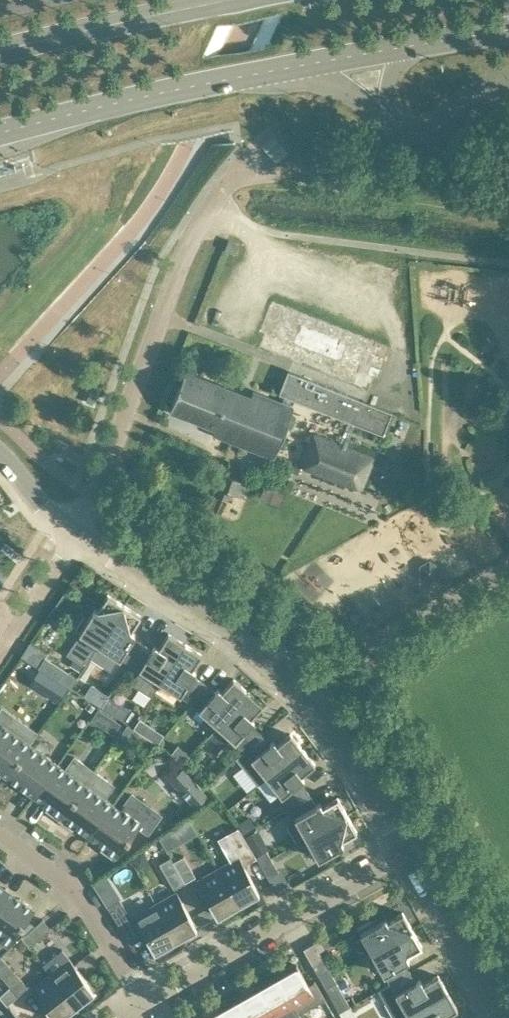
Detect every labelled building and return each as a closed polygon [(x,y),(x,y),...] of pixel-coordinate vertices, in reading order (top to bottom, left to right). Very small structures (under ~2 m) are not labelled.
[(383,434),(392,412),(288,370),(279,393),(284,395),(281,403),(252,392),(250,396),(185,371),(170,410),(215,428),(213,433),(275,457),(294,408),(289,406),(292,398),(348,420),(339,444),(314,434),(302,464),(361,487),(373,457),(346,447),(355,423),(383,434)] [(217,497),(226,501),(229,492),(242,498),(248,483),(224,474),(219,488),(220,489),(217,497)] [(90,658),(124,605),(108,594),(98,609),(95,607),(87,619),(84,617),(76,629),(83,633),(70,653),(87,664),(91,658),(90,658)] [(141,615),(124,605),(90,658),(91,658),(111,670),(119,657),(129,663),(142,643),(133,637),(135,632),(131,630),(141,615)] [(151,696),(160,683),(185,643),(168,633),(159,648),(155,645),(152,649),(142,643),(129,663),(140,670),(131,684),(151,696)] [(201,654),(185,643),(160,683),(190,702),(205,683),(193,675),(196,671),(192,669),(201,654)] [(38,667),(71,688),(72,686),(78,677),(65,670),(45,657),(38,667)] [(39,669),(30,683),(58,701),(67,687),(39,669)] [(217,726),(248,691),(233,678),(222,691),(218,688),(215,692),(205,683),(190,702),(217,726)] [(263,704),(248,691),(217,726),(218,727),(209,736),(219,746),(229,737),(244,750),(261,733),(251,724),(254,720),(251,717),(263,704)] [(30,743),(38,732),(4,707),(0,713),(0,767),(8,772),(6,775),(6,776),(30,743)] [(266,778),(303,748),(290,733),(277,744),(274,741),(270,744),(261,733),(244,750),(266,778)] [(36,793),(57,763),(30,743),(6,776),(21,786),(23,783),(36,793)] [(315,764),(303,748),(266,778),(288,805),(289,806),(309,792),(300,782),(304,779),(301,775),(315,764)] [(62,815),(95,770),(75,755),(65,769),(57,763),(36,793),(49,802),(47,805),(62,815)] [(183,769),(171,780),(194,806),(207,795),(183,769)] [(91,833),(113,803),(106,798),(115,786),(95,770),(62,815),(76,826),(78,823),(91,833)] [(315,804),(309,792),(289,806),(306,837),(347,814),(338,797),(322,806),(320,802),(315,804)] [(117,856),(137,828),(149,835),(163,815),(132,793),(124,804),(121,809),(113,803),(91,833),(104,842),(102,845),(117,856)] [(357,832),(347,814),(306,837),(320,862),(333,854),(331,851),(343,844),(341,840),(357,832)] [(249,817),(238,825),(244,834),(255,826),(249,817)] [(258,890),(243,863),(254,857),(254,858),(255,857),(244,837),(237,827),(227,833),(228,834),(225,837),(223,841),(223,846),(229,855),(228,856),(231,861),(218,868),(238,903),(259,891),(258,890)] [(256,856),(268,877),(278,871),(266,850),(256,856)] [(170,857),(185,882),(195,876),(184,855),(173,861),(170,857)] [(185,882),(170,857),(159,863),(174,889),(185,882)] [(238,903),(218,868),(197,880),(217,915),(238,903)] [(106,874),(93,883),(107,906),(119,898),(120,897),(106,874)] [(20,897),(18,900),(5,891),(0,897),(0,940),(8,946),(20,929),(28,919),(35,908),(20,897)] [(177,892),(156,904),(176,939),(197,927),(177,892)] [(107,906),(122,929),(134,922),(119,898),(107,906)] [(176,939),(156,904),(135,916),(154,950),(176,939)] [(358,928),(372,952),(412,929),(403,912),(387,921),(385,917),(373,924),(371,920),(358,928)] [(28,919),(20,929),(26,933),(36,925),(28,919)] [(51,928),(43,919),(36,925),(26,933),(22,937),(30,946),(51,928)] [(422,946),(412,929),(372,952),(389,983),(410,971),(404,961),(409,959),(407,955),(422,946)] [(10,986),(18,995),(29,985),(27,986),(0,956),(0,975),(10,986)] [(70,959),(51,974),(75,1005),(94,990),(70,959)] [(314,966),(326,987),(336,981),(324,960),(314,966)] [(308,984),(297,965),(296,965),(297,967),(279,977),(278,975),(277,975),(295,1006),(298,1013),(325,998),(315,980),(308,984)] [(416,982),(410,971),(389,983),(407,1015),(448,992),(438,975),(423,983),(420,979),(416,982)] [(75,1005),(51,974),(31,989),(54,1017),(59,1017),(75,1005)] [(295,1006),(277,975),(277,976),(278,978),(260,988),(259,986),(258,986),(276,1017),(295,1006)] [(350,1006),(336,981),(326,987),(339,1012),(350,1006)] [(18,995),(10,986),(0,995),(0,997),(7,1005),(18,995)] [(258,986),(259,988),(241,998),(240,996),(240,997),(252,1017),(274,1017),(276,1017),(258,986)] [(448,992),(407,1015),(409,1017),(442,1017),(457,1009),(448,992)] [(240,997),(239,997),(240,999),(222,1009),(221,1007),(227,1017),(252,1017),(240,997)] [(221,1007),(220,1008),(221,1010),(206,1017),(227,1017),(221,1007)] [(0,1017),(21,1017),(10,1008),(0,1017)]
